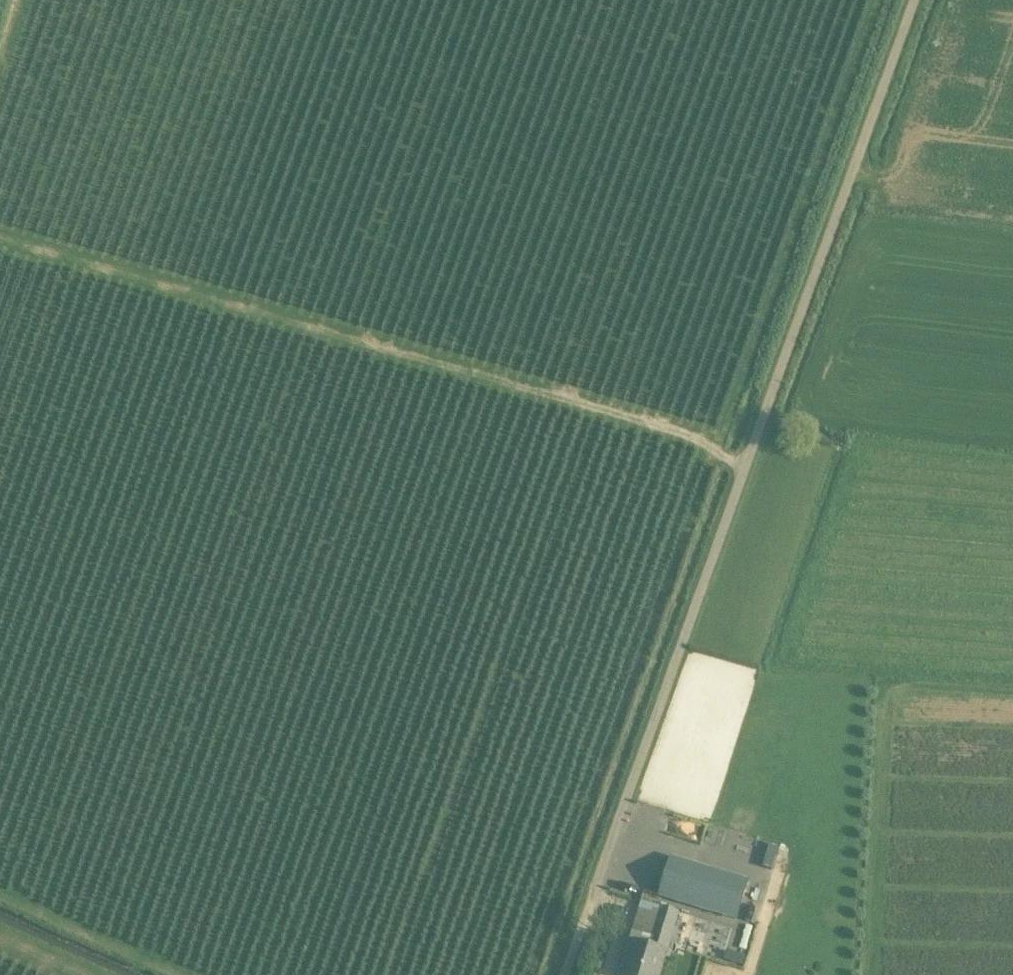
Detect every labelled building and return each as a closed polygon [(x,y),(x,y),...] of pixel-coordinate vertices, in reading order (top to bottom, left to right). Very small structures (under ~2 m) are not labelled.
[(671,857),(658,897),(734,921),(747,881),(671,857)] [(617,974),(656,974),(668,932),(632,922),(617,974)]
